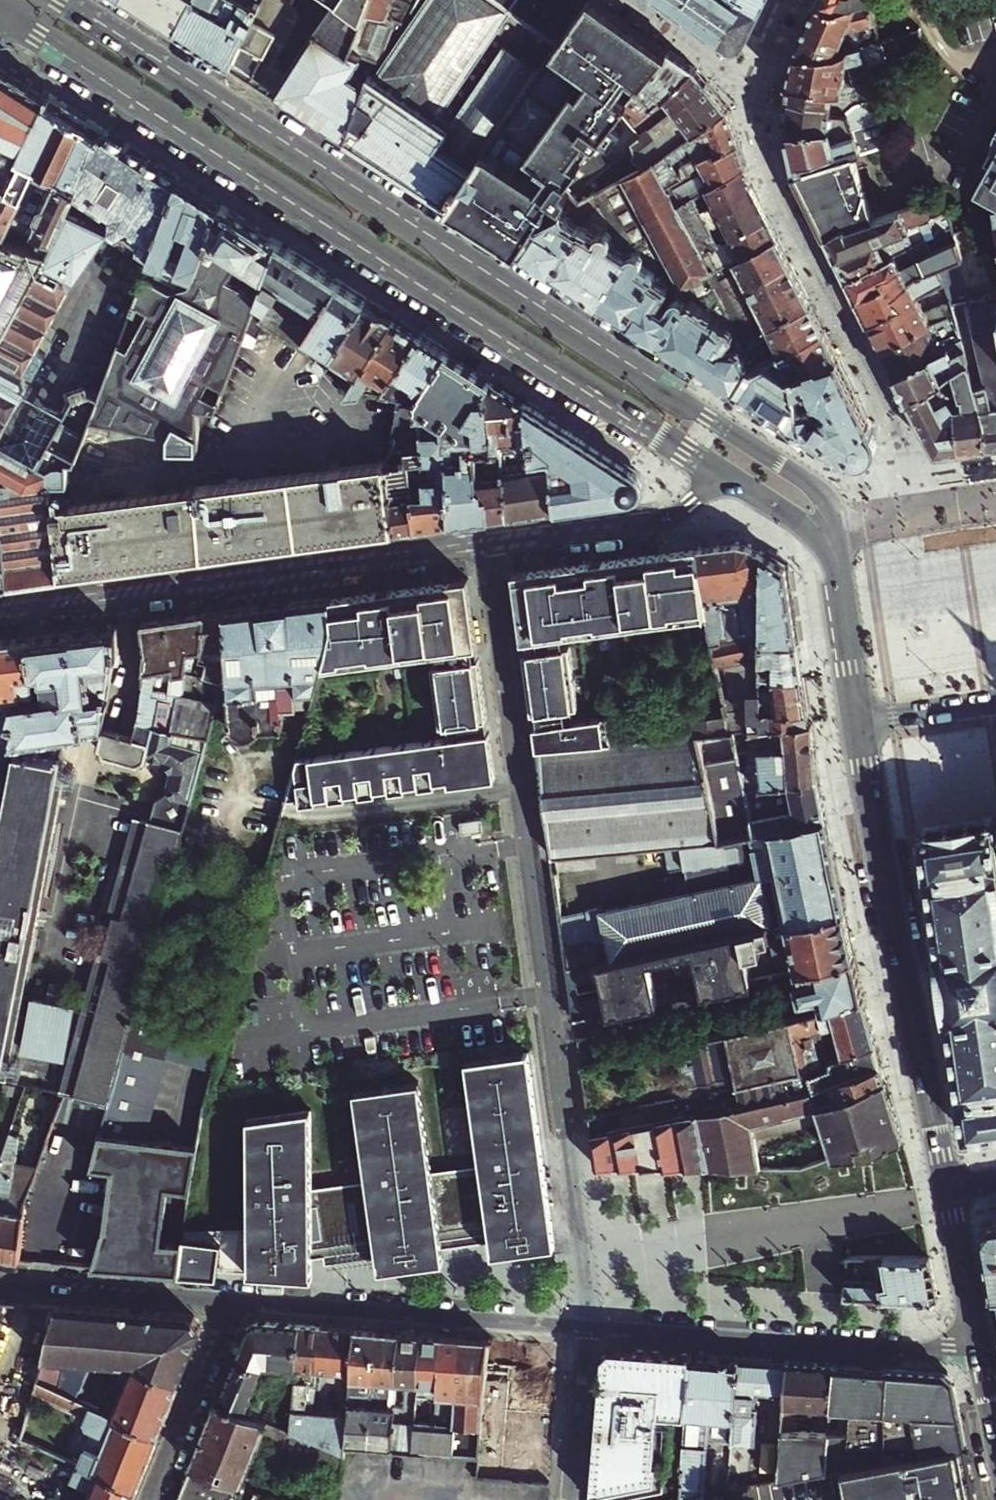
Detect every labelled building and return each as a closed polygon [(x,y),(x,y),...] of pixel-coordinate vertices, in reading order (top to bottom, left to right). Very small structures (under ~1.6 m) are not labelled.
[(178,29),(194,0),(134,0),(178,29)] [(256,79),(297,0),(194,0),(178,29),(256,79)] [(365,18),(338,0),(337,0),(276,91),(349,138),(370,76),(355,66),(364,53),(355,46),(354,45),(365,18)] [(365,18),(371,1),(372,0),(338,0),(365,18)] [(592,0),(427,0),(411,22),(404,17),(401,22),(392,15),(388,13),(371,1),(365,18),(354,45),(355,46),(364,53),(381,65),(373,78),(370,76),(349,138),(452,205),(592,0)] [(371,1),(388,13),(393,0),(372,0),(371,1)] [(392,15),(401,22),(404,17),(414,0),(401,0),(392,15)] [(623,109),(670,49),(601,0),(592,0),(452,205),(521,249),(535,226),(579,202),(565,184),(623,109)] [(733,48),(744,43),(764,0),(665,0),(733,48)] [(817,2),(794,55),(837,55),(868,44),(865,28),(865,23),(872,23),(869,0),(865,0),(832,11),(817,2)] [(817,2),(832,11),(865,0),(818,0),(817,2)] [(915,29),(868,44),(837,55),(794,55),(788,85),(840,89),(867,78),(897,65),(895,59),(922,49),(915,29)] [(662,95),(666,98),(696,66),(670,49),(623,109),(638,125),(654,111),(650,107),(662,95)] [(50,93),(0,61),(0,204),(50,93)] [(696,66),(666,98),(676,109),(707,81),(697,67),(696,66)] [(788,85),(785,109),(830,112),(831,106),(838,106),(850,96),(856,91),(859,95),(870,85),(867,78),(840,89),(788,85)] [(643,169),(657,161),(727,107),(707,81),(676,109),(636,145),(638,153),(635,157),(643,169)] [(870,85),(859,95),(853,100),(829,120),(786,134),(796,172),(852,153),(870,147),(868,141),(871,141),(865,123),(883,117),(870,85)] [(850,96),(853,100),(859,95),(856,91),(850,96)] [(0,204),(0,240),(49,255),(71,204),(77,192),(106,129),(97,123),(50,93),(0,204)] [(636,145),(676,109),(666,98),(654,111),(638,125),(623,109),(565,184),(579,202),(595,194),(643,169),(635,157),(638,153),(636,145)] [(716,152),(739,141),(727,107),(657,161),(669,184),(685,175),(683,168),(679,169),(674,161),(683,155),(686,163),(714,147),(716,152)] [(830,112),(785,109),(784,122),(786,134),(829,120),(830,112)] [(128,144),(106,129),(77,192),(93,202),(114,153),(128,144)] [(979,169),(983,171),(975,188),(991,196),(995,232),(995,137),(979,169)] [(669,184),(678,200),(746,163),(739,141),(716,152),(714,147),(686,163),(682,165),(683,168),(685,175),(669,184)] [(153,254),(181,177),(128,144),(114,153),(93,202),(87,215),(80,230),(88,250),(93,254),(111,226),(153,254)] [(877,219),(852,153),(796,172),(828,236),(877,219)] [(595,194),(599,204),(605,215),(612,228),(612,230),(613,232),(613,236),(613,239),(613,243),(586,285),(602,295),(629,253),(636,248),(639,247),(645,246),(649,247),(651,249),(660,266),(627,317),(665,341),(690,301),(694,299),(688,284),(707,274),(714,271),(709,262),(704,252),(684,212),(678,200),(669,184),(657,161),(643,169),(595,194)] [(746,163),(678,200),(684,212),(699,203),(703,210),(753,184),(746,163)] [(223,204),(181,177),(153,254),(152,256),(199,274),(223,204)] [(699,203),(684,212),(704,252),(770,218),(753,184),(703,210),(699,203)] [(521,249),(556,271),(585,226),(593,213),(599,204),(595,194),(579,202),(535,226),(521,249)] [(828,236),(838,256),(949,215),(941,196),(877,219),(828,236)] [(87,215),(71,204),(49,255),(43,266),(67,277),(73,287),(77,280),(93,254),(88,250),(80,230),(87,215)] [(152,256),(91,420),(168,437),(170,451),(196,450),(196,408),(216,409),(243,332),(249,316),(256,296),(280,241),(270,234),(223,204),(199,274),(152,256)] [(599,204),(593,213),(597,215),(601,216),(605,215),(599,204)] [(838,256),(849,278),(909,250),(954,228),(949,215),(838,256)] [(720,268),(779,237),(770,218),(704,252),(709,262),(715,259),(720,268)] [(613,232),(612,230),(603,230),(600,231),(597,233),(585,226),(556,271),(584,289),(586,285),(613,243),(613,239),(613,236),(613,232)] [(707,274),(720,300),(757,281),(756,279),(757,274),(767,269),(768,269),(773,272),(792,263),(779,237),(720,268),(714,271),(707,274)] [(9,339),(43,266),(49,255),(0,240),(0,358),(9,339)] [(352,287),(280,241),(256,296),(249,316),(263,324),(325,363),(369,298),(352,287)] [(600,299),(627,317),(660,266),(651,249),(649,247),(645,246),(639,247),(636,248),(629,253),(602,295),(600,299)] [(858,297),(918,267),(909,250),(849,278),(858,297)] [(984,255),(991,278),(995,277),(995,252),(984,255)] [(924,279),(918,267),(858,297),(870,321),(915,299),(942,286),(968,273),(964,259),(924,279)] [(730,321),(739,340),(811,303),(792,263),(773,272),(768,269),(767,269),(757,274),(756,279),(757,281),(720,300),(730,321)] [(43,266),(9,339),(0,358),(0,438),(9,443),(26,407),(53,355),(43,351),(73,287),(67,277),(43,266)] [(665,341),(700,363),(726,323),(730,321),(720,300),(707,274),(688,284),(694,299),(690,301),(665,341)] [(325,363),(351,379),(395,315),(369,298),(325,363)] [(920,311),(915,299),(870,321),(884,348),(928,326),(946,317),(951,315),(951,313),(949,308),(946,298),(920,311)] [(995,446),(995,299),(951,313),(951,315),(960,343),(968,368),(984,417),(987,447),(995,446)] [(739,340),(751,363),(781,348),(783,352),(825,331),(811,303),(739,340)] [(395,315),(351,379),(343,390),(346,392),(367,390),(380,395),(422,332),(395,315)] [(884,348),(896,373),(960,343),(951,315),(946,317),(928,326),(884,348)] [(263,324),(249,316),(243,332),(256,337),(263,324)] [(751,363),(739,340),(730,321),(726,323),(700,363),(736,386),(750,364),(751,363)] [(781,348),(751,363),(750,364),(736,386),(808,433),(791,370),(838,357),(825,331),(783,352),(781,348)] [(412,409),(419,409),(420,402),(449,349),(422,332),(380,395),(398,401),(397,406),(412,409)] [(908,397),(942,381),(968,368),(960,343),(896,373),(908,397)] [(471,449),(488,447),(489,384),(493,378),(449,349),(420,402),(419,409),(419,421),(419,440),(448,436),(449,442),(461,441),(462,451),(471,449)] [(791,370),(808,433),(851,460),(852,458),(855,460),(861,461),(864,460),(871,456),(874,454),(877,449),(878,446),(878,439),(875,431),(871,427),(871,425),(871,424),(838,357),(791,370)] [(968,368),(942,381),(957,429),(959,451),(987,447),(984,417),(968,368)] [(527,404),(529,401),(493,378),(489,384),(488,447),(497,445),(524,441),(527,404)] [(957,429),(942,381),(908,397),(936,453),(959,451),(957,429)] [(524,441),(497,445),(510,515),(534,512),(631,497),(636,494),(639,490),(641,486),(642,480),(639,473),(636,469),(529,401),(527,404),(524,441)] [(394,420),(419,421),(419,409),(412,409),(397,406),(394,420)] [(26,407),(9,443),(22,451),(47,467),(49,463),(65,422),(26,407)] [(65,422),(49,463),(66,465),(74,464),(87,429),(65,422)] [(427,480),(427,494),(433,494),(434,527),(451,524),(442,443),(449,442),(448,436),(419,440),(419,449),(421,457),(427,480)] [(4,490),(8,518),(8,522),(9,583),(61,576),(52,509),(49,487),(66,486),(66,465),(49,463),(47,467),(22,451),(9,443),(0,438),(0,490),(4,490)] [(478,496),(471,449),(462,451),(461,441),(449,442),(442,443),(451,524),(489,519),(485,495),(478,496)] [(510,515),(497,445),(488,447),(471,449),(478,496),(485,495),(489,519),(510,515)] [(414,494),(427,494),(427,480),(421,457),(419,449),(406,450),(406,463),(390,464),(391,480),(392,503),(393,532),(394,533),(415,530),(414,494)] [(391,480),(390,464),(385,464),(384,461),(52,509),(61,576),(393,532),(392,503),(391,480)] [(0,490),(0,523),(8,522),(8,518),(4,490),(0,490)] [(414,494),(415,530),(434,527),(433,494),(427,494),(414,494)] [(9,583),(8,522),(0,523),(0,584),(9,583)] [(763,660),(764,645),(767,553),(752,544),(742,542),(700,547),(711,617),(719,667),(763,660)] [(659,624),(711,617),(700,547),(650,555),(659,624)] [(767,553),(764,645),(799,642),(789,567),(767,553)] [(650,555),(627,558),(636,627),(659,624),(650,555)] [(627,558),(600,562),(609,631),(636,627),(627,558)] [(600,562),(576,565),(585,634),(609,631),(600,562)] [(576,565),(550,568),(559,638),(585,634),(576,565)] [(550,568),(516,573),(525,643),(559,638),(550,568)] [(363,594),(332,598),(335,624),(323,670),(383,662),(381,649),(398,647),(400,659),(481,648),(471,579),(368,593),(369,596),(364,597),(363,594)] [(335,624),(332,598),(227,612),(229,666),(230,715),(231,730),(232,731),(234,733),(240,736),(245,736),(249,736),(257,733),(262,729),(284,727),(283,708),(313,706),(323,670),(335,624)] [(210,614),(202,649),(200,661),(209,665),(206,678),(224,682),(229,666),(227,612),(210,614)] [(184,703),(188,673),(191,650),(202,649),(210,614),(146,623),(142,708),(138,739),(152,743),(156,726),(174,728),(178,703),(184,703)] [(115,648),(118,627),(30,638),(38,700),(13,703),(10,720),(17,721),(13,741),(33,739),(103,731),(112,648),(115,648)] [(2,705),(0,718),(0,739),(13,741),(17,721),(10,720),(13,703),(38,700),(30,638),(0,642),(0,705),(2,705)] [(764,645),(763,660),(763,677),(804,677),(799,642),(764,645)] [(381,649),(383,662),(400,659),(398,647),(381,649)] [(574,648),(527,654),(535,710),(581,703),(574,648)] [(444,722),(490,715),(483,660),(436,666),(444,722)] [(719,667),(727,715),(761,712),(808,711),(805,686),(804,677),(763,677),(763,660),(719,667)] [(200,661),(197,675),(206,678),(209,665),(200,661)] [(229,666),(224,682),(215,716),(230,715),(229,666)] [(215,716),(224,682),(206,678),(197,675),(188,673),(184,703),(178,703),(174,728),(211,733),(215,716)] [(621,713),(623,727),(672,721),(672,717),(668,689),(642,692),(642,695),(619,700),(621,713)] [(761,712),(727,715),(730,731),(733,731),(809,724),(808,711),(761,712)] [(537,723),(541,756),(575,752),(600,749),(625,746),(623,727),(621,713),(537,723)] [(556,864),(668,848),(725,840),(708,773),(699,734),(730,731),(727,715),(672,721),(623,727),(625,746),(600,749),(575,752),(541,756),(556,864)] [(814,723),(809,724),(733,731),(736,744),(747,744),(747,748),(752,748),(752,750),(787,747),(816,744),(814,723)] [(135,1012),(211,733),(174,728),(156,726),(152,743),(138,739),(103,731),(100,748),(106,756),(138,764),(148,760),(150,755),(167,759),(176,770),(170,791),(157,800),(151,822),(142,820),(108,948),(70,1093),(110,1103),(135,1012)] [(501,789),(492,729),(300,757),(284,817),(476,789),(474,775),(484,773),(486,791),(501,789)] [(11,749),(19,750),(30,752),(33,739),(13,741),(11,749)] [(753,790),(819,781),(816,744),(787,747),(752,750),(737,751),(741,768),(746,791),(753,790)] [(0,852),(0,1076),(1,1077),(37,884),(61,758),(63,746),(44,749),(43,755),(30,752),(19,750),(0,852)] [(69,760),(61,758),(37,884),(1,1077),(8,1078),(69,760)] [(283,820),(486,791),(484,773),(474,775),(476,789),(284,817),(283,820)] [(823,801),(819,781),(753,790),(758,809),(823,801)] [(827,820),(823,801),(758,809),(753,790),(746,791),(755,834),(827,820)] [(108,948),(142,820),(135,818),(65,1081),(22,1071),(20,1081),(67,1092),(70,1093),(108,948)] [(948,1020),(950,1019),(961,1091),(959,1091),(965,1133),(968,1133),(968,1135),(995,1131),(995,821),(994,818),(922,829),(923,831),(919,832),(920,838),(926,877),(928,877),(938,948),(937,948),(948,1020)] [(599,912),(605,963),(844,911),(838,881),(827,820),(755,834),(725,840),(668,848),(672,874),(688,871),(691,895),(605,915),(604,911),(599,912)] [(790,972),(853,958),(844,911),(605,963),(570,970),(577,1019),(658,1002),(649,961),(693,952),(702,993),(751,982),(751,981),(790,972)] [(563,920),(570,970),(605,963),(599,912),(563,920)] [(853,958),(790,972),(801,1021),(860,999),(853,958)] [(65,984),(51,981),(47,999),(36,997),(26,1049),(65,1055),(74,1004),(61,1002),(65,984)] [(794,1074),(874,1045),(860,999),(801,1021),(785,1027),(679,1050),(685,1099),(702,1095),(794,1074)] [(224,1033),(135,1012),(110,1103),(103,1129),(91,1171),(113,1176),(106,1218),(94,1266),(180,1270),(182,1242),(161,1241),(165,1188),(187,1190),(196,1144),(147,1135),(149,1125),(146,1124),(167,1051),(215,1065),(224,1033)] [(881,1066),(874,1045),(794,1074),(702,1095),(707,1115),(802,1095),(812,1091),(881,1066)] [(182,1242),(180,1270),(218,1273),(218,1267),(301,1274),(302,1257),(324,1254),(325,1262),(553,1232),(544,1163),(540,1164),(539,1156),(543,1156),(529,1050),(468,1058),(482,1163),(424,1171),(412,1082),(351,1092),(364,1181),(307,1189),(306,1111),(245,1119),(243,1225),(183,1231),(182,1242)] [(886,1082),(881,1066),(812,1091),(817,1108),(886,1082)] [(894,1142),(903,1140),(890,1097),(886,1082),(817,1108),(821,1123),(831,1159),(894,1142)] [(817,1108),(812,1091),(802,1095),(707,1115),(667,1124),(593,1140),(597,1167),(706,1167),(721,1167),(759,1166),(754,1139),(751,1124),(783,1118),(817,1108)] [(67,1092),(57,1119),(103,1129),(110,1103),(70,1093),(67,1092)] [(751,1124),(754,1139),(821,1123),(817,1108),(783,1118),(751,1124)] [(20,1259),(26,1198),(13,1196),(19,1136),(10,1134),(0,1177),(0,1256),(20,1259)] [(994,1220),(985,1234),(993,1278),(995,1277),(995,1220),(994,1220)] [(848,1278),(847,1295),(940,1297),(932,1258),(866,1258),(866,1265),(874,1265),(877,1280),(848,1278)] [(97,1357),(125,1360),(136,1362),(182,1381),(204,1327),(197,1315),(59,1305),(40,1382),(60,1390),(69,1353),(97,1357)] [(299,1372),(295,1431),(319,1441),(328,1325),(259,1320),(250,1325),(219,1401),(280,1425),(282,1420),(279,1414),(274,1412),(269,1413),(266,1408),(269,1400),(260,1396),(270,1370),(299,1372)] [(357,1328),(328,1325),(319,1441),(348,1452),(348,1445),(351,1407),(352,1396),(357,1328)] [(380,1330),(357,1328),(352,1396),(369,1398),(368,1403),(374,1403),(380,1330)] [(402,1331),(380,1330),(374,1403),(381,1403),(381,1398),(391,1399),(398,1399),(402,1331)] [(402,1331),(398,1399),(397,1411),(397,1418),(418,1418),(425,1333),(402,1331)] [(425,1333),(418,1418),(434,1419),(434,1413),(436,1398),(440,1394),(445,1335),(425,1333)] [(434,1413),(434,1419),(458,1419),(464,1336),(445,1335),(440,1394),(439,1413),(434,1413)] [(479,1455),(490,1338),(464,1336),(458,1419),(434,1419),(418,1418),(397,1418),(394,1448),(479,1455)] [(630,1349),(604,1353),(600,1397),(592,1499),(666,1483),(668,1460),(656,1459),(659,1419),(653,1418),(654,1409),(688,1412),(693,1353),(630,1349)] [(84,1389),(97,1357),(69,1353),(60,1390),(161,1431),(182,1381),(136,1362),(125,1360),(122,1368),(122,1374),(126,1380),(117,1402),(84,1389)] [(788,1360),(693,1353),(688,1412),(680,1498),(705,1493),(709,1437),(755,1441),(759,1390),(785,1392),(788,1360)] [(835,1364),(788,1360),(785,1392),(784,1404),(795,1405),(814,1406),(831,1408),(832,1405),(835,1364)] [(832,1405),(852,1406),(961,1414),(955,1380),(947,1372),(835,1364),(832,1405)] [(161,1431),(60,1390),(40,1382),(37,1393),(89,1418),(85,1426),(96,1431),(82,1464),(138,1486),(161,1431)] [(339,1478),(346,1466),(348,1452),(319,1441),(295,1431),(280,1425),(219,1401),(193,1463),(284,1499),(319,1499),(260,1475),(267,1458),(257,1453),(260,1445),(339,1478)] [(795,1405),(784,1404),(783,1425),(788,1426),(788,1423),(794,1423),(794,1417),(795,1405)] [(845,1466),(966,1443),(961,1414),(852,1406),(850,1430),(830,1430),(830,1433),(827,1470),(845,1466)] [(371,1447),(374,1409),(351,1407),(348,1445),(371,1447)] [(394,1448),(397,1418),(397,1411),(390,1410),(374,1409),(371,1447),(394,1448)] [(788,1426),(783,1425),(778,1479),(827,1470),(830,1433),(793,1431),(794,1423),(788,1423),(788,1426)] [(972,1472),(966,1443),(845,1466),(851,1499),(977,1499),(972,1472)] [(90,1498),(95,1499),(132,1499),(138,1486),(82,1464),(80,1463),(69,1489),(75,1491),(79,1480),(94,1486),(90,1498)] [(178,1499),(284,1499),(193,1463),(178,1499)] [(74,1498),(72,1497),(75,1491),(69,1489),(65,1499),(73,1499),(74,1498)]
